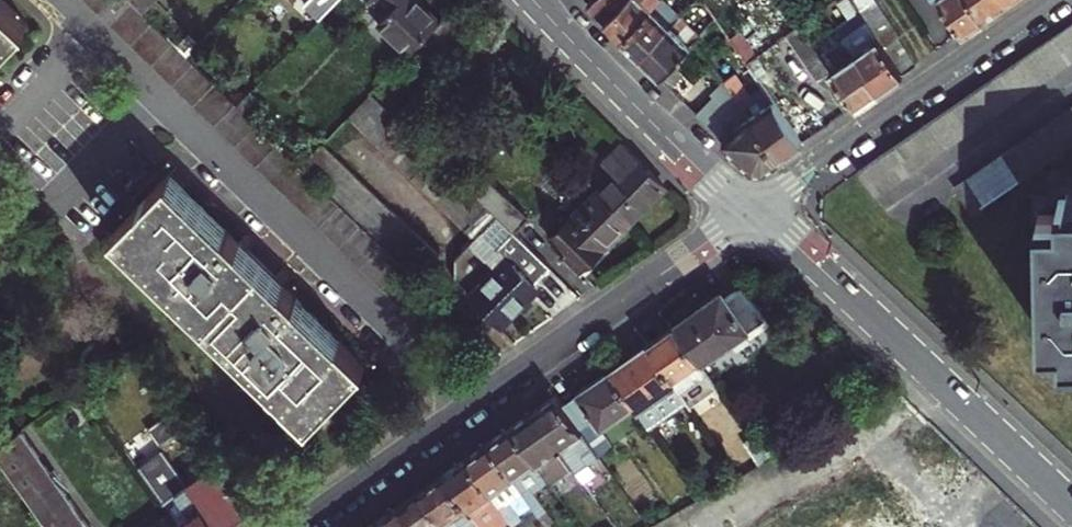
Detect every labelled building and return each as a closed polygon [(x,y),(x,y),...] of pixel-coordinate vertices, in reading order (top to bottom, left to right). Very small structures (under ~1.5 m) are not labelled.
[(27,24),(3,0),(0,0),(0,52),(27,24)] [(436,296),(130,0),(85,0),(415,318),(436,296)] [(142,10),(152,0),(132,0),(142,10)] [(387,11),(376,22),(408,54),(422,40),(431,31),(432,30),(440,22),(418,0),(376,0),(387,11)] [(591,0),(583,9),(592,17),(600,25),(624,0),(591,0)] [(600,25),(609,34),(617,42),(648,11),(659,0),(624,0),(600,25)] [(659,0),(648,11),(669,30),(679,19),(659,0)] [(697,1),(712,23),(752,80),(763,70),(754,58),(783,38),(815,81),(827,92),(842,114),(847,110),(852,107),(808,44),(777,0),(697,0),(697,1)] [(873,92),(885,83),(898,74),(878,46),(845,0),(836,0),(833,2),(845,19),(848,17),(854,26),(836,39),(873,92)] [(878,46),(888,38),(883,31),(877,23),(881,20),(867,0),(845,0),(878,46)] [(979,18),(966,0),(936,0),(959,32),(969,25),(979,18)] [(1002,0),(966,0),(979,18),(991,10),(1003,2),(1002,0)] [(473,70),(493,50),(452,10),(440,22),(432,30),(473,70)] [(637,63),(669,30),(648,11),(617,42),(627,52),(637,63)] [(845,19),(829,29),(836,39),(854,26),(848,17),(845,19)] [(854,173),(874,200),(996,111),(1071,57),(1071,22),(960,99),(854,173)] [(821,50),(836,39),(829,29),(814,39),(821,50)] [(669,67),(687,48),(669,30),(637,63),(647,71),(656,80),(669,67)] [(438,38),(431,31),(422,40),(429,46),(438,38)] [(891,43),(888,38),(878,46),(898,74),(908,67),(891,43)] [(863,100),(873,92),(836,39),(821,50),(814,39),(808,44),(852,107),(863,100)] [(656,80),(674,99),(688,85),(669,67),(656,80)] [(733,76),(722,87),(775,161),(786,153),(798,145),(754,83),(744,91),(733,76)] [(768,166),(775,161),(722,87),(720,84),(703,100),(706,103),(692,117),(748,172),(761,171),(768,166)] [(462,231),(485,210),(366,97),(344,119),(462,231)] [(951,191),(968,215),(1048,158),(1071,142),(1071,108),(951,191)] [(645,205),(666,184),(621,138),(600,159),(614,174),(597,192),(628,222),(645,205)] [(325,139),(303,161),(418,269),(439,247),(325,139)] [(366,363),(170,173),(113,232),(310,422),(366,363)] [(530,224),(488,183),(474,198),(516,238),(530,224)] [(608,243),(628,222),(597,192),(552,237),(563,249),(560,253),(580,272),(608,243)] [(1056,199),(1056,216),(1037,215),(1037,334),(1058,334),(1058,351),(1069,351),(1071,351),(1071,199),(1056,199)] [(495,221),(485,210),(462,231),(474,243),(495,221)] [(537,291),(532,286),(549,269),(522,243),(468,298),(498,329),(524,303),(537,291)] [(695,310),(674,324),(699,361),(747,328),(753,336),(768,325),(739,285),(724,295),(721,291),(695,310)] [(454,313),(439,299),(422,316),(438,331),(454,313)] [(661,333),(647,343),(679,388),(706,370),(699,361),(674,324),(661,333)] [(687,400),(679,388),(647,343),(629,356),(609,370),(633,404),(649,427),(687,400)] [(600,427),(633,404),(609,370),(588,385),(563,403),(599,455),(612,445),(600,427)] [(595,472),(588,462),(599,455),(563,403),(558,395),(546,404),(535,412),(583,480),(595,472)] [(560,496),(583,480),(535,412),(524,419),(512,427),(546,475),(550,481),(560,496)] [(536,491),(532,485),(546,475),(512,427),(503,434),(490,443),(524,492),(548,526),(557,520),(536,491)] [(20,430),(0,445),(0,450),(55,526),(90,526),(20,430)] [(510,501),(524,492),(490,443),(480,450),(468,459),(509,518),(514,525),(523,519),(510,501)] [(171,513),(180,526),(181,526),(219,526),(188,484),(165,451),(140,468),(171,513)] [(509,518),(468,459),(458,466),(445,475),(481,526),(497,526),(509,518)] [(217,463),(188,484),(219,526),(254,526),(260,523),(217,463)] [(445,475),(435,481),(422,490),(448,526),(481,526),(445,475)] [(536,491),(550,481),(546,475),(532,485),(536,491)] [(422,490),(412,498),(400,506),(415,526),(448,526),(422,490)] [(400,506),(390,513),(377,522),(381,526),(415,526),(400,506)] [(180,526),(171,513),(151,526),(181,526),(180,526)]
